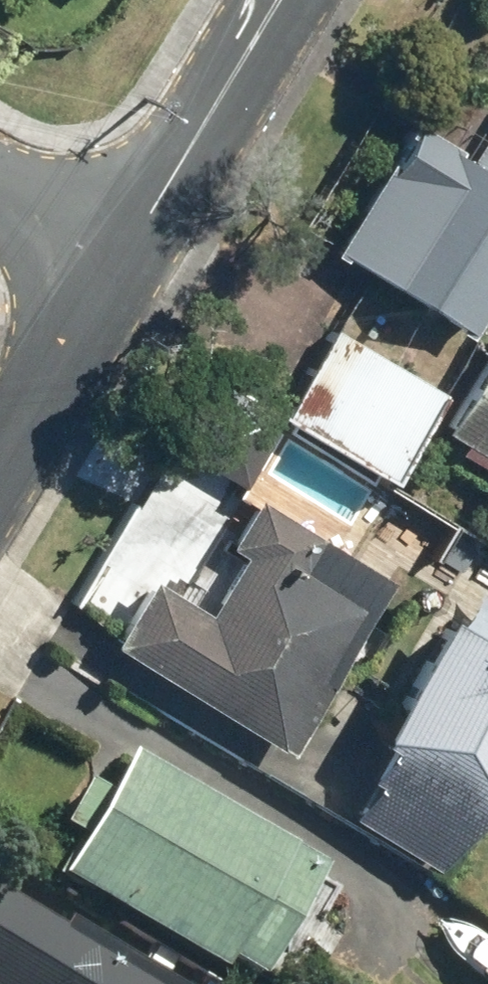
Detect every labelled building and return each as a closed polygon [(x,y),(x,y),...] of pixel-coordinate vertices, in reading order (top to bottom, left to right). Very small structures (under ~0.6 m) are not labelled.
[(484,95),(449,154),(395,122),(319,251),(457,333),(487,281),(487,97),(484,95)] [(432,388),(324,321),(266,414),(221,384),(178,450),(237,489),(278,426),(372,484),(432,388)] [(431,432),(487,469),(469,496),(487,508),(487,343),(431,432)] [(372,583),(251,505),(186,607),(142,579),(98,647),(262,753),(372,583)] [(422,620),(342,750),(452,817),(487,759),(487,661),(422,620)] [(310,870),(116,750),(90,792),(76,783),(47,830),(63,840),(41,876),(201,976),(209,964),(240,983),(310,870)] [(0,913),(0,983),(125,983),(0,913)]
